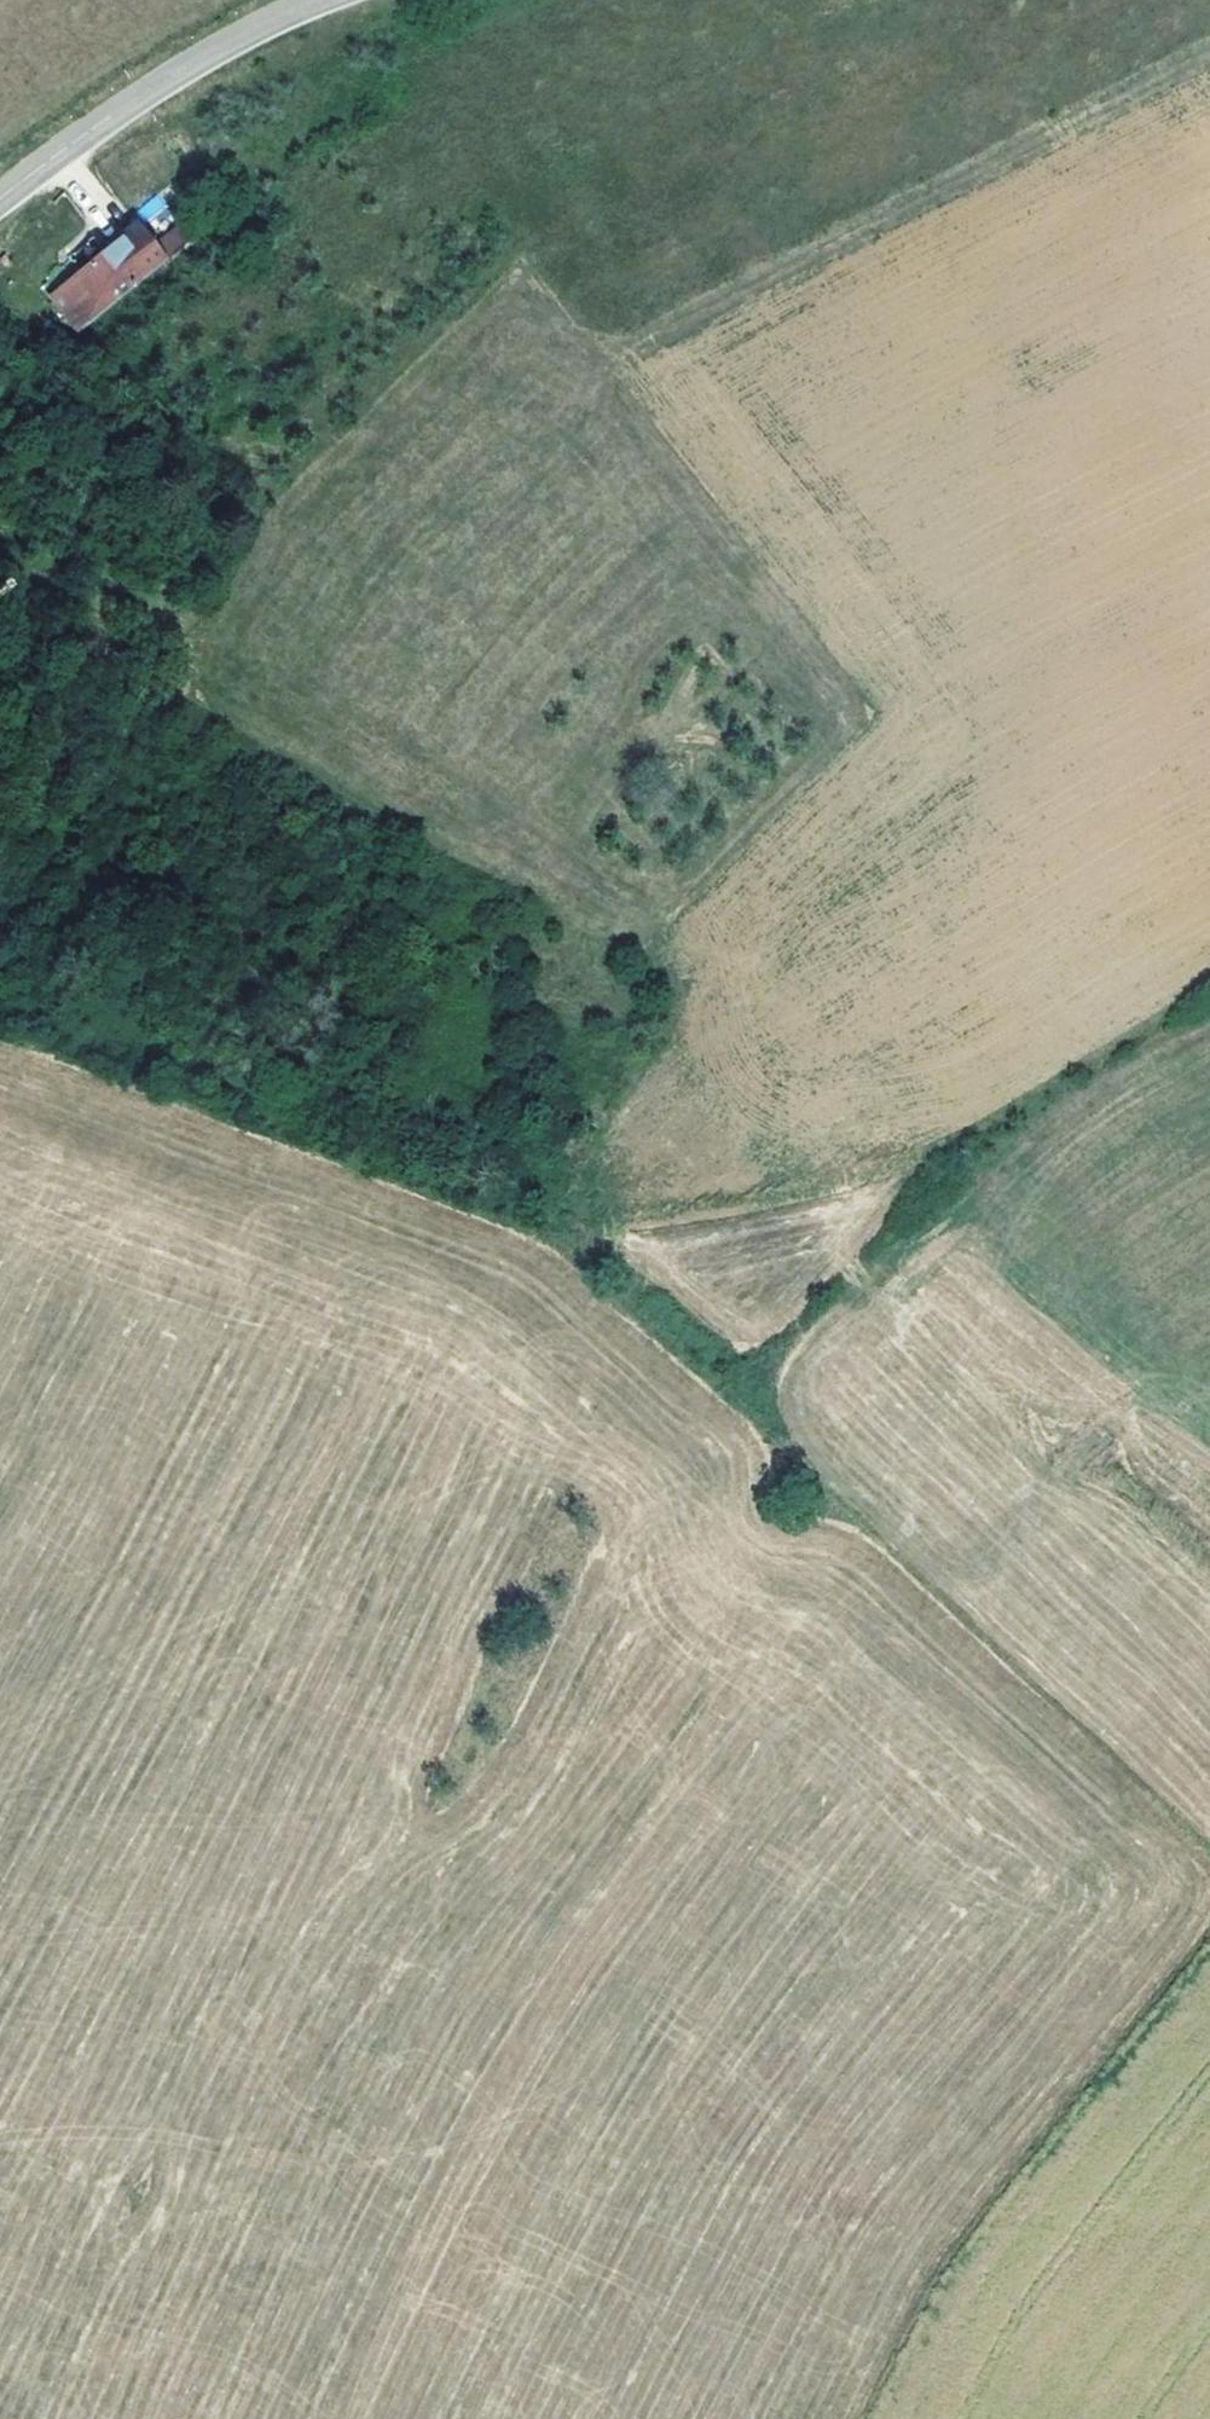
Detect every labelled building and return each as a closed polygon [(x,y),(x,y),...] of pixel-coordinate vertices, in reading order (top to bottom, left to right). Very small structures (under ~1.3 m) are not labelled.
[(157,242),(170,258),(198,234),(186,219),(157,242)] [(141,223),(106,251),(82,271),(59,289),(88,324),(170,258),(157,242),(141,223)] [(69,256),(82,271),(106,251),(94,236),(69,256)]
